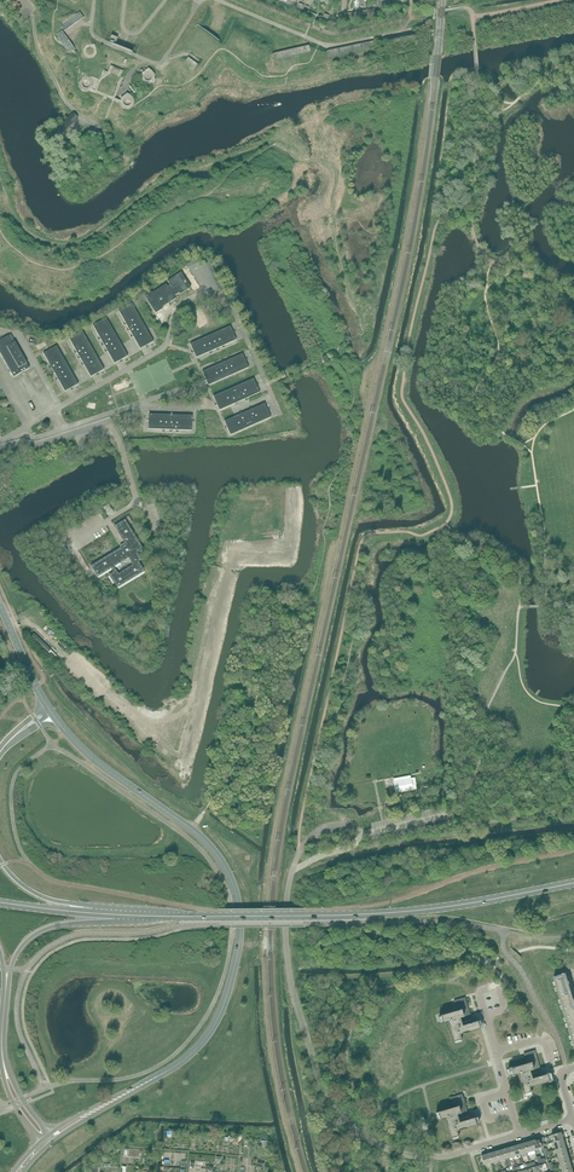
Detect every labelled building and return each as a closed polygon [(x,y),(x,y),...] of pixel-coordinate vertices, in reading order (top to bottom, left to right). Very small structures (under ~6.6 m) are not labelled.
[(378,48),(376,38),(339,46),(339,50),(350,47),(350,49),(353,48),(353,44),(358,43),(360,52),(378,48)] [(158,69),(146,69),(146,80),(157,81),(158,69)] [(61,135),(78,118),(73,113),(49,137),(56,143),(63,137),(61,135)] [(180,294),(188,289),(178,274),(168,281),(170,284),(168,286),(166,284),(153,292),(152,291),(145,296),(156,313),(163,308),(162,307),(176,298),(174,296),(179,293),(180,294)] [(140,349),(153,341),(132,303),(119,311),(140,349)] [(128,356),(106,318),(93,325),(114,363),(128,356)] [(196,358),(236,340),(230,326),(190,344),(196,358)] [(91,377),(104,369),(82,331),(69,339),(91,377)] [(12,343),(8,336),(0,340),(0,353),(14,377),(29,368),(27,363),(15,341),(12,343)] [(65,391),(78,384),(57,346),(43,353),(65,391)] [(249,367),(246,361),(242,354),(202,371),(208,385),(249,367)] [(220,410),(260,392),(253,378),(213,396),(220,410)] [(231,435),(271,417),(265,403),(224,421),(231,435)] [(192,430),(192,415),(149,414),(148,429),(192,430)] [(109,504),(103,507),(106,512),(112,509),(109,504)] [(142,560),(137,552),(143,549),(125,519),(114,526),(125,544),(126,546),(124,547),(123,546),(91,565),(92,567),(96,574),(97,577),(112,568),(114,571),(109,574),(117,588),(145,571),(139,561),(142,560)] [(48,652),(51,650),(33,634),(31,636),(48,652)] [(415,781),(412,782),(411,778),(393,781),(396,793),(413,790),(412,785),(416,785),(415,781)] [(559,995),(571,991),(569,984),(570,984),(569,981),(568,981),(566,974),(565,974),(565,973),(563,974),(554,977),(559,995)] [(571,991),(559,995),(564,1014),(573,1011),(573,999),(571,991)] [(471,1019),(468,1006),(466,1001),(455,1005),(457,1011),(441,1015),(441,1016),(439,1016),(441,1023),(443,1023),(448,1021),(453,1041),(454,1041),(454,1043),(461,1041),(461,1039),(460,1034),(479,1029),(479,1028),(481,1028),(479,1021),(477,1021),(467,1024),(466,1020),(471,1019)] [(564,1014),(570,1031),(573,1030),(573,1011),(564,1014)] [(536,1054),(535,1050),(524,1053),(525,1057),(525,1058),(526,1063),(527,1063),(511,1068),(513,1076),(518,1074),(523,1094),(531,1092),(530,1087),(549,1081),(547,1074),(541,1075),(540,1072),(541,1072),(541,1071),(541,1072),(536,1054)] [(463,1098),(452,1101),(452,1102),(452,1101),(454,1107),(438,1112),(436,1113),(438,1120),(440,1119),(440,1120),(445,1118),(450,1138),(451,1138),(451,1139),(458,1137),(458,1136),(457,1131),(477,1125),(478,1125),(476,1117),(474,1118),(465,1120),(464,1117),(468,1116),(468,1115),(463,1098)] [(562,1135),(561,1132),(551,1135),(553,1142),(563,1139),(562,1135)] [(534,1150),(542,1148),(539,1138),(535,1140),(532,1141),(534,1150)] [(555,1149),(565,1147),(563,1139),(553,1142),(555,1149)] [(534,1150),(532,1141),(527,1142),(524,1143),(527,1152),(534,1150)] [(527,1152),(524,1143),(520,1144),(517,1145),(520,1155),(527,1152)] [(520,1155),(517,1145),(513,1146),(510,1147),(513,1157),(520,1155)] [(513,1157),(510,1147),(506,1148),(503,1149),(506,1159),(513,1157)] [(557,1157),(567,1154),(565,1147),(555,1149),(557,1157)] [(506,1159),(503,1149),(499,1150),(496,1151),(498,1161),(506,1159)] [(498,1161),(496,1151),(491,1152),(488,1153),(491,1163),(498,1161)] [(491,1163),(488,1153),(484,1154),(481,1155),(484,1165),(491,1163)] [(559,1164),(569,1161),(567,1154),(557,1157),(559,1164)] [(562,1171),(571,1168),(569,1161),(559,1164),(562,1171)]
